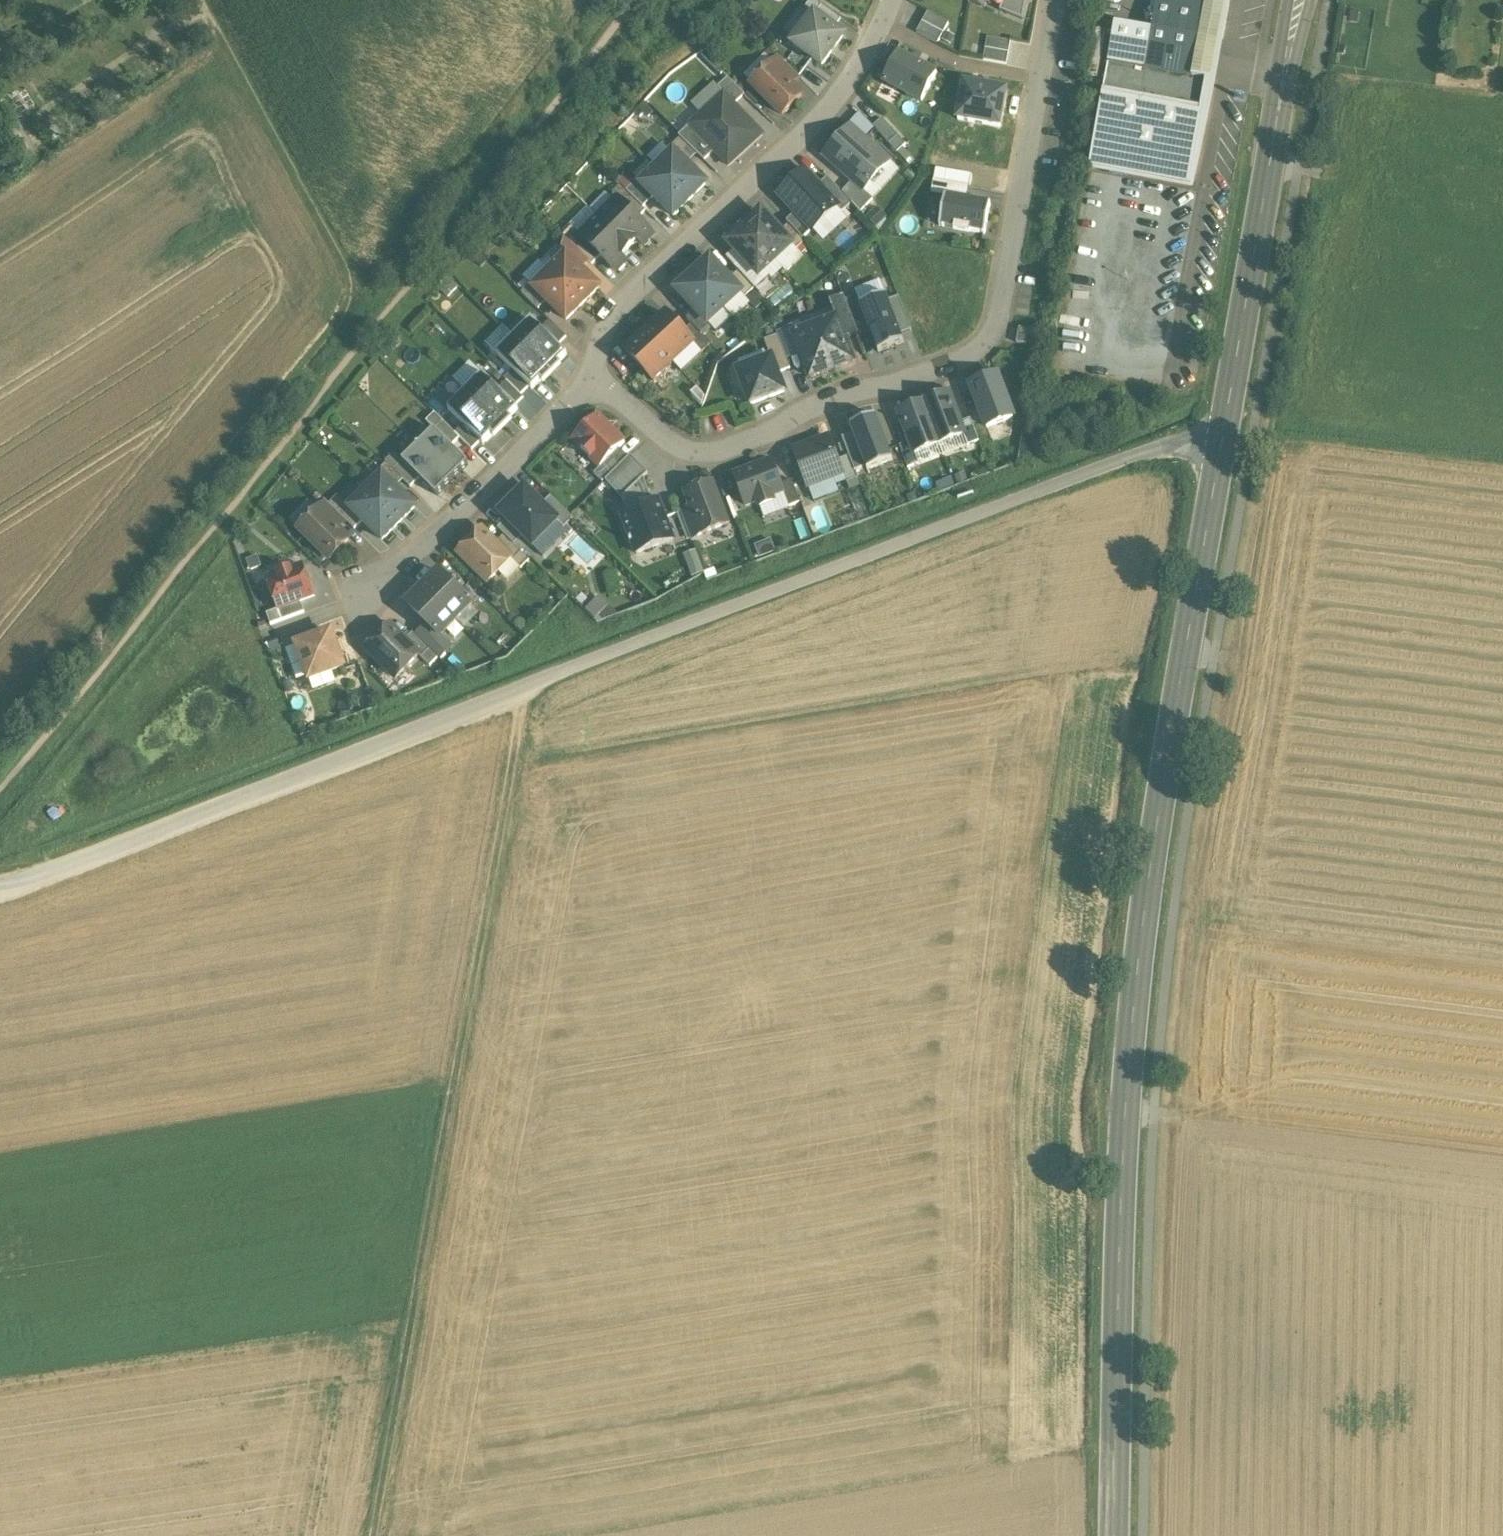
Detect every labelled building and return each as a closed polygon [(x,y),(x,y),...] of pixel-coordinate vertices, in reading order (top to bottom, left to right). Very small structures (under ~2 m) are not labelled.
[(1001,13),(1023,23),(1027,0),(1008,0),(1007,4),(1005,3),(1001,13)] [(1199,0),(1158,0),(1152,33),(1116,26),(1109,65),(1103,99),(1090,170),(1107,173),(1108,172),(1108,171),(1111,169),(1183,182),(1189,177),(1206,84),(1200,83),(1200,82),(1192,80),(1201,35),(1219,38),(1225,5),(1199,0)] [(843,22),(814,1),(807,10),(836,32),(843,22)] [(944,36),(949,26),(928,14),(923,25),(944,36)] [(844,38),(815,16),(793,45),(822,67),(844,38)] [(938,46),(944,36),(923,25),(917,35),(938,46)] [(1010,55),(1011,43),(989,39),(987,51),(1010,55)] [(1008,67),(1010,55),(987,51),(985,63),(1008,67)] [(884,83),(923,103),(937,76),(899,56),(884,83)] [(799,78),(779,59),(771,67),(791,87),(799,78)] [(791,87),(771,67),(752,86),(783,117),(802,98),(791,87)] [(745,96),(728,80),(718,89),(724,96),(734,106),(745,96)] [(964,86),(958,122),(1000,129),(1006,94),(964,86)] [(724,96),(691,127),(715,153),(728,168),(762,137),(734,106),(724,96)] [(861,118),(850,129),(865,141),(874,131),(861,118)] [(906,148),(882,121),(874,129),(898,155),(906,148)] [(715,153),(691,127),(679,138),(680,139),(697,156),(704,163),(715,153)] [(865,141),(850,129),(824,158),(853,184),(864,194),(890,165),(865,141)] [(697,156),(680,139),(672,148),(689,164),(697,156)] [(706,186),(674,154),(658,170),(690,202),(706,186)] [(935,182),(969,188),(972,175),(937,169),(935,182)] [(690,202),(658,170),(642,186),(654,199),(674,218),(690,202)] [(805,174),(780,197),(796,215),(813,232),(837,210),(838,209),(818,188),(805,174)] [(843,195),(828,179),(818,188),(838,209),(837,210),(842,215),(852,206),(843,195)] [(642,186),(638,182),(627,193),(644,210),(654,199),(642,186)] [(946,198),(967,202),(969,188),(935,182),(933,196),(946,198)] [(864,194),(853,184),(843,195),(852,206),(861,215),(873,202),(864,194)] [(627,193),(620,187),(612,195),(618,201),(638,221),(646,212),(644,210),(627,193)] [(985,236),(991,206),(967,202),(946,198),(941,228),(985,236)] [(638,221),(618,201),(599,219),(630,249),(638,241),(642,245),(652,235),(638,221)] [(780,234),(761,214),(745,229),(776,262),(792,247),(780,234)] [(813,232),(796,215),(787,223),(789,226),(803,241),(813,232)] [(630,249),(599,219),(581,238),(601,257),(616,272),(625,262),(621,258),(630,249)] [(803,241),(789,226),(780,234),(792,247),(796,251),(805,243),(803,241)] [(776,262),(745,229),(728,245),(747,265),(759,278),(776,262)] [(581,238),(575,232),(567,241),(588,262),(592,266),(601,257),(581,238)] [(588,262),(567,241),(563,254),(566,257),(580,271),(588,262)] [(580,271),(566,257),(550,273),(583,305),(599,289),(580,271)] [(729,281),(710,261),(694,276),(725,310),(741,294),(729,281)] [(747,265),(738,273),(754,290),(763,282),(759,278),(747,265)] [(583,305),(550,273),(535,289),(547,302),(567,321),(583,305)] [(738,273),(729,281),(741,294),(746,299),(754,290),(738,273)] [(725,310),(694,276),(677,292),(696,312),(708,325),(725,310)] [(535,289),(530,285),(522,294),(539,311),(547,302),(535,289)] [(879,354),(904,344),(901,336),(888,302),(885,296),(860,306),(879,354)] [(845,298),(830,304),(836,321),(837,320),(843,337),(857,332),(845,298)] [(899,298),(888,302),(901,336),(912,332),(899,298)] [(708,325),(696,312),(687,320),(692,325),(701,335),(708,332),(709,326),(708,325)] [(683,333),(667,316),(646,334),(674,364),(694,345),(683,333)] [(836,321),(816,329),(832,371),(853,363),(843,337),(837,320),(836,321)] [(534,321),(515,339),(550,374),(568,356),(559,347),(542,330),(534,321)] [(550,322),(542,330),(559,347),(567,339),(550,322)] [(701,335),(692,325),(683,333),(694,345),(702,354),(711,346),(701,335)] [(766,331),(770,340),(775,337),(772,329),(766,331)] [(832,371),(816,329),(796,336),(794,337),(801,353),(811,379),(832,371)] [(1029,331),(1020,329),(1017,344),(1027,346),(1029,331)] [(793,331),(778,336),(786,359),(801,353),(794,337),(796,336),(793,331)] [(674,364),(646,334),(626,353),(653,382),(674,364)] [(786,359),(778,336),(775,337),(770,340),(765,341),(773,360),(778,375),(791,370),(786,359)] [(515,339),(498,356),(513,372),(530,389),(532,391),(550,374),(515,339)] [(752,407),(785,394),(778,375),(773,360),(739,373),(752,407)] [(513,372),(504,380),(507,383),(522,397),(530,389),(513,372)] [(484,377),(466,395),(500,429),(518,411),(515,408),(498,392),(484,377)] [(1014,419),(998,377),(971,388),(987,429),(1014,419)] [(498,392),(515,408),(524,400),(522,397),(507,383),(498,392)] [(466,395),(449,412),(464,426),(481,444),(483,446),(500,429),(466,395)] [(949,395),(924,404),(940,445),(964,435),(962,431),(949,395)] [(924,404),(900,414),(913,449),(915,454),(940,445),(924,404)] [(435,415),(427,423),(437,432),(452,448),(460,440),(455,435),(435,415)] [(598,417),(574,442),(601,469),(620,451),(626,444),(598,417)] [(875,418),(851,427),(854,435),(866,469),(867,472),(892,463),(875,418)] [(464,426),(455,435),(460,440),(473,452),(481,444),(464,426)] [(974,426),(962,431),(971,453),(982,448),(974,426)] [(452,480),(468,464),(452,448),(437,432),(420,448),(452,480)] [(854,435),(842,439),(849,457),(855,473),(866,469),(854,435)] [(829,439),(794,452),(807,488),(843,474),(838,461),(829,439)] [(436,496),(452,480),(420,448),(404,464),(419,480),(436,496)] [(915,454),(913,449),(902,453),(911,475),(922,471),(915,454)] [(595,475),(603,484),(606,482),(629,459),(620,451),(601,469),(595,475)] [(395,455),(386,464),(404,481),(411,488),(419,480),(404,464),(395,455)] [(641,481),(648,475),(630,457),(629,459),(606,482),(623,499),(641,481)] [(849,457),(838,461),(843,474),(846,484),(857,479),(855,473),(849,457)] [(772,462),(735,477),(746,507),(758,502),(761,509),(774,504),(771,497),(783,493),(780,485),(772,462)] [(404,481),(386,464),(378,472),(383,477),(395,489),(404,481)] [(395,489),(383,477),(366,493),(399,525),(415,509),(395,489)] [(623,499),(627,514),(650,505),(641,481),(623,499)] [(792,481),(780,485),(783,493),(789,508),(800,503),(792,481)] [(712,485),(687,495),(692,509),(702,535),(727,525),(712,485)] [(526,489),(500,515),(507,522),(523,538),(542,557),(568,532),(566,529),(543,506),(526,489)] [(366,493),(350,509),(363,522),(383,541),(399,525),(366,493)] [(350,509),(337,496),(329,505),(347,522),(355,530),(363,522),(350,509)] [(552,498),(543,506),(566,529),(574,520),(552,498)] [(627,514),(622,516),(637,555),(673,542),(658,502),(650,505),(627,514)] [(329,505),(327,503),(318,511),(338,531),(347,522),(329,505)] [(800,505),(788,509),(794,524),(805,519),(800,505)] [(702,535),(692,509),(681,513),(691,539),(702,535)] [(338,531),(318,511),(300,530),(330,560),(349,541),(338,531)] [(514,547),(523,538),(507,522),(498,530),(504,536),(514,547)] [(482,531),(459,554),(488,583),(511,560),(495,544),(482,531)] [(514,547),(504,536),(495,544),(511,560),(521,569),(529,561),(514,547)] [(301,603),(315,597),(303,566),(264,581),(276,612),(301,603)] [(472,605),(439,572),(423,589),(456,621),(472,605)] [(456,621),(423,589),(407,605),(439,638),(456,621)] [(588,610),(595,618),(607,608),(600,600),(588,610)] [(305,614),(301,603),(276,612),(267,615),(271,626),(305,614)] [(315,626),(281,639),(286,650),(297,646),(320,637),(315,626)] [(404,642),(390,627),(367,650),(396,679),(419,656),(404,642)] [(320,637),(297,646),(309,680),(344,668),(331,633),(320,637)] [(413,633),(404,642),(419,656),(431,667),(440,658),(413,633)]
